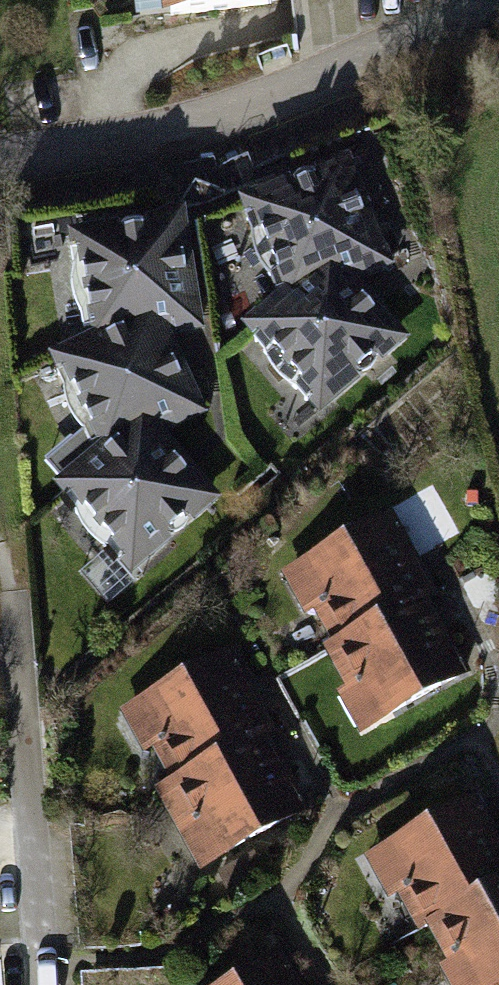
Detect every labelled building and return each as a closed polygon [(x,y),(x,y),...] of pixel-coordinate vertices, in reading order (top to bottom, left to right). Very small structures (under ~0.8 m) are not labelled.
[(343,164),(248,202),(278,279),(373,242),(343,164)] [(186,203),(79,221),(96,325),(203,307),(186,203)] [(329,263),(252,329),(317,406),(395,340),(329,263)] [(103,443),(205,400),(172,321),(69,364),(103,443)] [(131,563),(222,492),(167,423),(77,494),(131,563)] [(330,561),(384,642),(371,650),(418,721),(498,668),(498,642),(466,592),(481,583),(425,498),(330,561)] [(263,633),(168,695),(222,776),(209,784),(256,856),(349,795),(304,727),(318,717),(263,633)] [(412,843),(498,973),(498,785),(412,843)]
